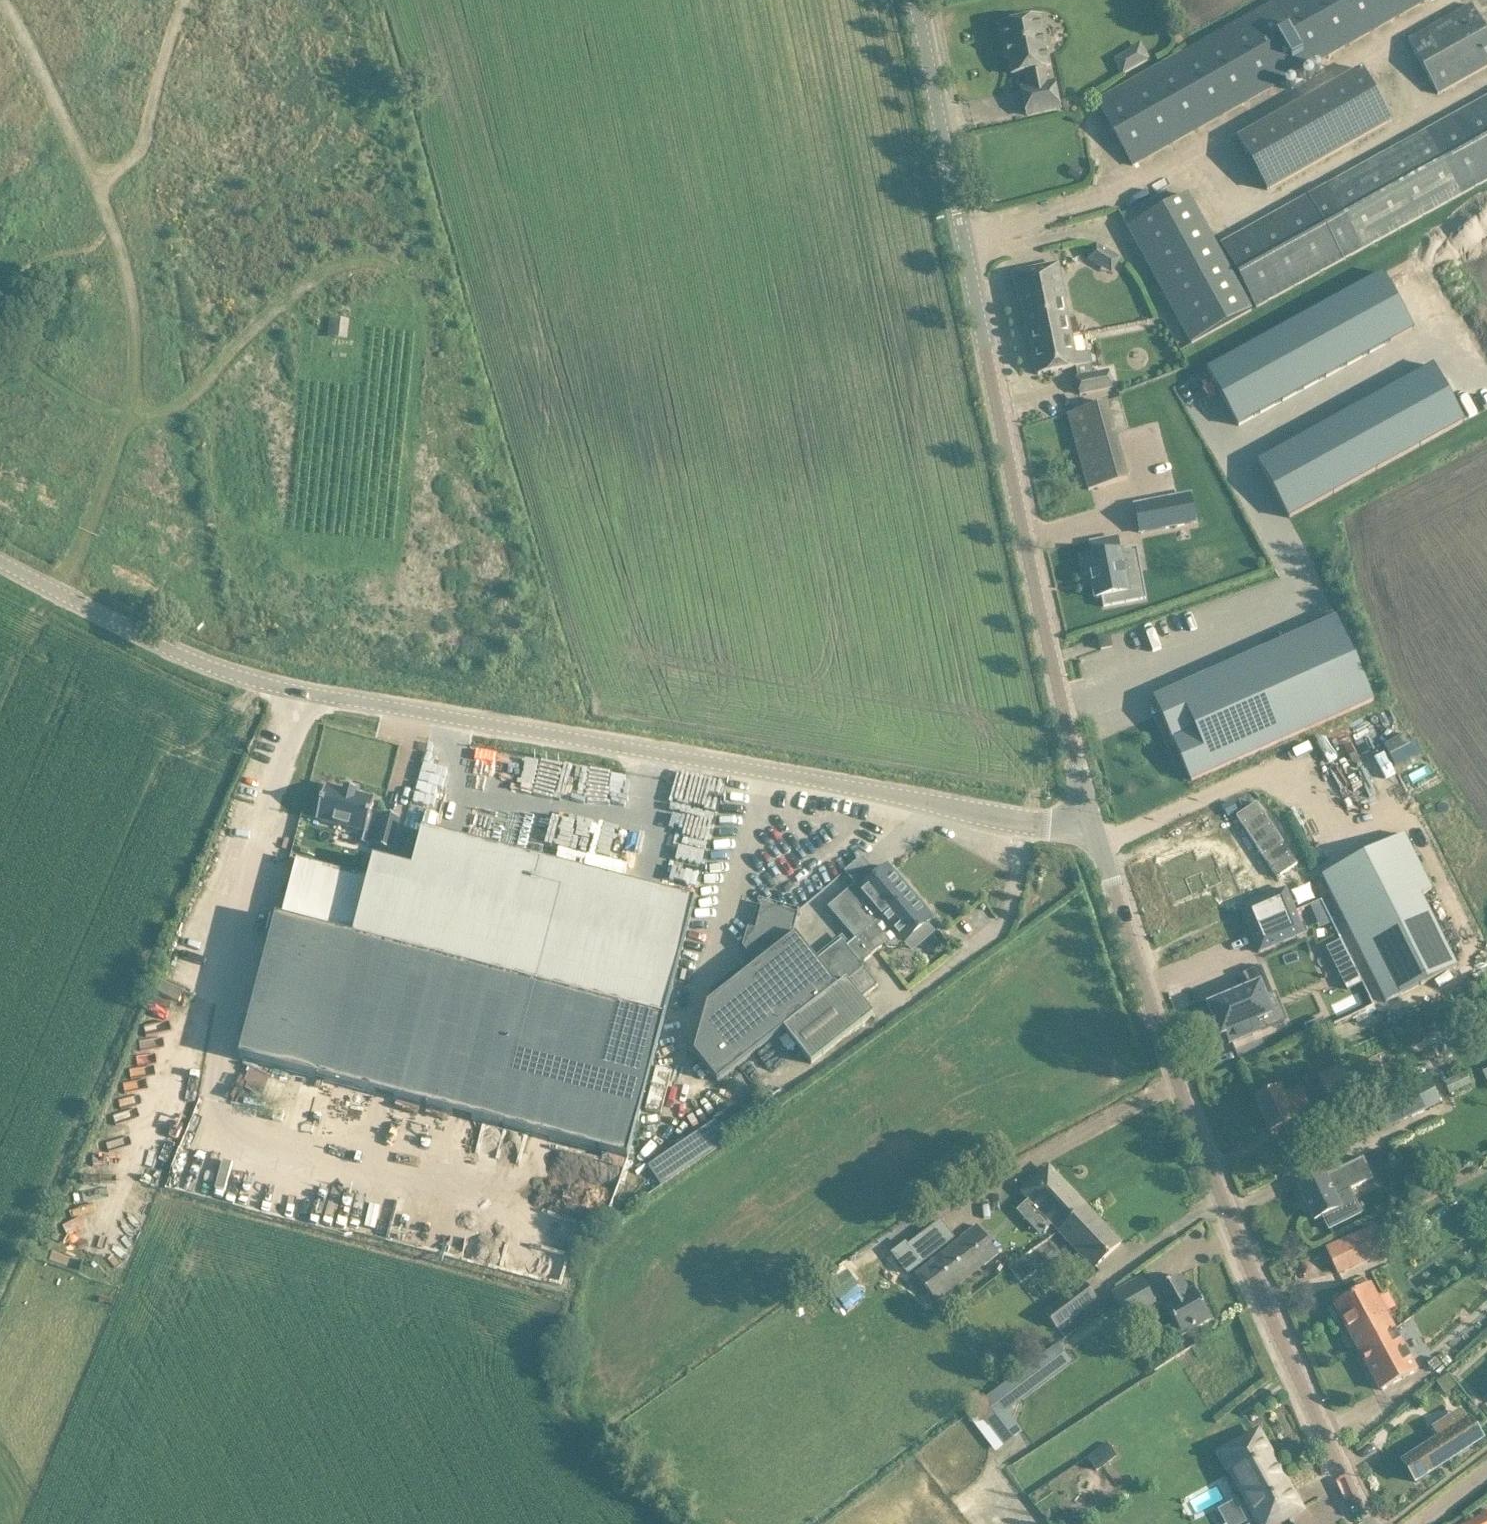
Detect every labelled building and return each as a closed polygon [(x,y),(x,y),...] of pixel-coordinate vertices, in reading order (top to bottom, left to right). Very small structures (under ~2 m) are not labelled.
[(1114,92),(1096,102),(1133,166),(1150,156),(1427,0),(1277,0),(1114,92)] [(1408,40),(1439,95),(1486,68),(1486,32),(1471,4),(1408,40)] [(1041,17),(1019,22),(999,26),(1004,49),(1007,49),(1012,75),(1026,72),(1029,88),(1022,89),(1027,116),(1060,109),(1054,83),(1047,84),(1044,68),(1048,68),(1045,50),(1048,49),(1041,17)] [(1268,192),(1392,121),(1362,67),(1237,138),(1268,192)] [(1256,308),(1486,181),(1486,97),(1221,244),(1256,308)] [(1188,195),(1128,228),(1192,345),(1252,311),(1188,195)] [(1097,246),(1088,260),(1111,273),(1120,259),(1097,246)] [(1022,297),(1031,345),(1071,337),(1071,336),(1080,334),(1079,329),(1075,317),(1071,314),(1066,315),(1063,301),(1066,300),(1058,264),(1034,269),(1014,273),(1020,298),(1022,297)] [(1383,273),(1208,370),(1239,426),(1414,329),(1383,273)] [(346,340),(347,323),(335,322),(333,338),(346,340)] [(1071,337),(1031,345),(1038,375),(1076,367),(1078,378),(1076,379),(1080,395),(1112,388),(1109,369),(1092,371),(1091,364),(1089,353),(1075,356),(1071,337)] [(1433,366),(1258,462),(1289,518),(1464,422),(1433,366)] [(1067,414),(1068,415),(1088,491),(1127,480),(1114,434),(1106,403),(1087,409),(1067,414)] [(1188,495),(1133,506),(1138,533),(1193,523),(1188,495)] [(1096,599),(1103,597),(1104,607),(1145,599),(1137,549),(1120,552),(1117,538),(1091,543),(1094,557),(1082,559),(1085,576),(1092,574),(1096,599)] [(1191,782),(1374,701),(1337,617),(1154,698),(1191,782)] [(1109,636),(1098,639),(1101,650),(1112,647),(1109,636)] [(368,850),(383,857),(396,826),(381,819),(381,820),(370,815),(375,804),(357,796),(359,793),(346,788),(345,791),(327,783),(314,815),(360,834),(356,844),(368,850)] [(1231,802),(1221,807),(1227,818),(1237,812),(1231,802)] [(1256,804),(1236,818),(1277,877),(1297,863),(1256,804)] [(296,860),(280,918),(664,1019),(694,902),(421,831),(411,869),(373,859),(367,879),(296,860)] [(1403,833),(1321,875),(1385,1001),(1456,966),(1420,894),(1431,889),(1403,833)] [(1197,848),(1165,861),(1169,871),(1166,873),(1178,902),(1219,885),(1225,900),(1243,892),(1232,865),(1224,868),(1216,851),(1201,858),(1197,848)] [(887,868),(851,898),(851,905),(869,927),(882,917),(909,894),(887,868)] [(1285,890),(1241,908),(1250,931),(1294,912),(1285,890)] [(870,927),(848,946),(857,959),(860,963),(884,945),(886,947),(895,948),(903,941),(904,942),(931,920),(909,894),(882,917),(869,927),(870,927)] [(1326,913),(1321,902),(1311,906),(1316,917),(1326,913)] [(846,981),(847,982),(849,980),(864,968),(860,963),(857,959),(848,946),(847,947),(842,940),(816,961),(793,932),(800,910),(798,910),(797,914),(762,904),(755,930),(748,928),(742,947),(757,965),(708,1004),(707,1003),(693,1052),(717,1082),(719,1081),(784,1030),(846,981)] [(1294,912),(1250,931),(1260,953),(1304,934),(1294,912)] [(275,917),(238,1057),(316,1077),(609,1154),(628,1159),(665,1020),(664,1019),(280,918),(275,917)] [(1348,958),(1336,964),(1343,978),(1355,972),(1348,958)] [(1230,997),(1208,1006),(1221,1036),(1225,1034),(1229,1044),(1261,1031),(1257,1021),(1272,1015),(1265,998),(1273,995),(1273,994),(1261,967),(1243,974),(1249,989),(1240,993),(1229,997),(1230,997)] [(878,986),(864,968),(849,980),(847,982),(861,1000),(878,986)] [(846,981),(784,1030),(811,1065),(874,1015),(861,1000),(847,982),(846,981)] [(1325,1025),(1322,1018),(1312,1023),(1315,1029),(1325,1025)] [(1342,1065),(1318,1076),(1331,1105),(1355,1095),(1342,1065)] [(1441,1103),(1431,1081),(1370,1110),(1381,1132),(1441,1103)] [(1283,1095),(1280,1088),(1255,1099),(1270,1132),(1311,1114),(1300,1088),(1283,1095)] [(733,1107),(713,1121),(726,1140),(746,1126),(733,1107)] [(1317,1179),(1299,1188),(1315,1220),(1324,1216),(1330,1229),(1347,1221),(1341,1208),(1336,1197),(1350,1190),(1373,1180),(1363,1157),(1341,1168),(1317,1179)] [(1032,1184),(1023,1192),(1026,1195),(1041,1211),(1028,1223),(1039,1235),(1042,1231),(1044,1233),(1049,1228),(1047,1227),(1052,1223),(1060,1232),(1086,1207),(1087,1207),(1052,1170),(1035,1187),(1032,1184)] [(1086,1207),(1060,1232),(1095,1268),(1121,1244),(1086,1207)] [(1388,1212),(1379,1217),(1382,1223),(1391,1219),(1388,1212)] [(903,1244),(889,1255),(905,1275),(951,1240),(937,1222),(905,1248),(903,1244)] [(961,1240),(915,1275),(937,1303),(999,1255),(977,1227),(961,1240)] [(1357,1233),(1327,1247),(1339,1273),(1369,1259),(1357,1233)] [(1024,1257),(1010,1267),(1021,1282),(1035,1271),(1024,1257)] [(1181,1277),(1163,1287),(1154,1291),(1163,1307),(1165,1306),(1182,1337),(1211,1321),(1194,1290),(1189,1292),(1181,1277)] [(1142,1279),(1112,1295),(1127,1322),(1157,1306),(1142,1279)] [(1044,1312),(1057,1329),(1097,1297),(1084,1280),(1044,1312)] [(1352,1295),(1335,1305),(1359,1350),(1381,1391),(1416,1372),(1394,1330),(1395,1329),(1371,1285),(1352,1295)] [(1057,1343),(974,1407),(1003,1445),(1022,1431),(1007,1412),(1072,1362),(1057,1343)] [(1434,1373),(1441,1366),(1435,1358),(1427,1365),(1434,1373)] [(1447,1373),(1436,1381),(1444,1393),(1456,1386),(1447,1373)] [(1482,1439),(1468,1418),(1403,1462),(1417,1483),(1482,1439)] [(1275,1461),(1273,1462),(1258,1433),(1242,1442),(1239,1440),(1228,1446),(1228,1450),(1223,1453),(1233,1472),(1243,1467),(1254,1485),(1244,1491),(1262,1523),(1275,1523),(1300,1510),(1285,1482),(1286,1481),(1275,1461)] [(1087,1455),(1098,1470),(1116,1456),(1105,1441),(1087,1455)] [(1252,1522),(1240,1500),(1221,1510),(1229,1523),(1249,1523),(1252,1522)] [(1467,1523),(1486,1523),(1486,1514),(1486,1513),(1467,1523)]
